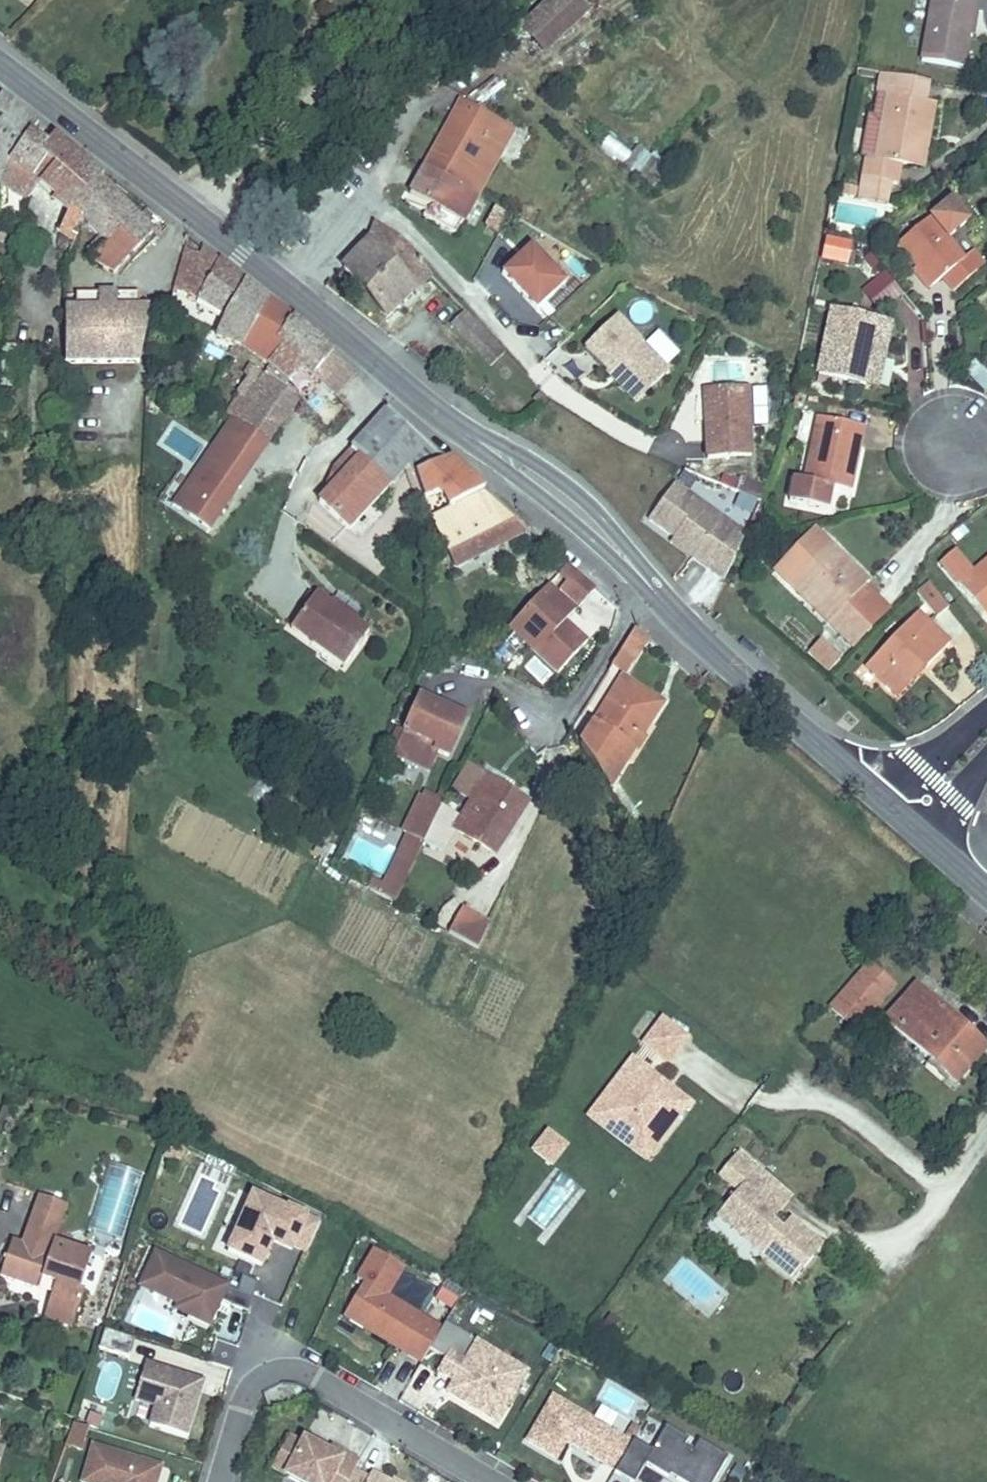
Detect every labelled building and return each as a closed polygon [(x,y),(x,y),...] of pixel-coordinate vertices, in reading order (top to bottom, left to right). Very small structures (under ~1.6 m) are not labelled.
[(587,12),(575,0),(553,0),(523,28),(545,52),(587,12)] [(974,0),(932,0),(922,61),(963,67),(969,35),(974,0)] [(969,35),(974,37),(980,0),(974,0),(969,35)] [(857,64),(865,66),(868,47),(860,46),(857,64)] [(868,47),(865,66),(877,67),(880,50),(868,47)] [(914,135),(929,137),(935,103),(925,101),(928,82),(881,74),(878,94),(885,95),(875,159),(868,157),(864,178),(892,183),(898,184),(901,165),(908,166),(914,135)] [(30,132),(38,122),(1,96),(0,97),(0,184),(1,184),(7,166),(30,132)] [(461,124),(469,108),(460,104),(451,120),(461,124)] [(462,188),(488,142),(503,150),(512,133),(469,108),(461,124),(451,120),(425,168),(462,188)] [(41,182),(54,167),(40,155),(48,144),(30,132),(7,166),(1,184),(26,199),(27,199),(41,182)] [(73,209),(99,182),(103,177),(102,176),(88,164),(55,134),(48,144),(40,155),(54,167),(41,182),(57,198),(53,203),(69,213),(61,231),(70,236),(73,234),(79,225),(83,220),(73,209)] [(924,168),(929,137),(914,135),(908,166),(924,168)] [(599,148),(624,163),(631,150),(606,136),(599,148)] [(477,196),(503,150),(488,142),(462,188),(477,196)] [(641,149),(626,167),(640,180),(656,162),(641,149)] [(463,223),(477,196),(462,188),(425,168),(410,194),(430,205),(424,216),(456,234),(462,222),(463,223)] [(888,203),(892,183),(864,178),(861,198),(888,203)] [(152,235),(99,182),(73,209),(83,220),(100,238),(105,243),(93,257),(89,261),(108,271),(109,270),(115,273),(152,235)] [(857,187),(845,185),(843,195),(855,197),(857,187)] [(917,269),(931,285),(941,277),(953,291),(984,266),(972,252),(964,259),(947,238),(967,222),(950,202),(896,246),(916,270),(917,269)] [(431,274),(421,261),(402,244),(399,241),(376,224),(369,242),(368,242),(344,268),(350,274),(359,282),(362,285),(364,287),(368,291),(370,294),(371,296),(376,302),(380,308),(383,313),(387,319),(396,310),(426,279),(431,274)] [(77,237),(82,228),(79,225),(73,234),(77,237)] [(819,261),(847,264),(850,240),(821,237),(819,261)] [(93,257),(105,243),(100,238),(87,252),(93,257)] [(533,311),(565,281),(529,243),(497,272),(533,311)] [(266,301),(245,285),(248,282),(219,260),(219,261),(204,250),(202,255),(200,254),(185,249),(174,289),(188,294),(226,315),(215,337),(239,346),(242,347),(266,302),(266,301)] [(927,288),(931,285),(917,269),(916,270),(913,272),(927,288)] [(876,308),(898,290),(883,272),(862,290),(876,308)] [(139,363),(149,316),(149,308),(139,309),(116,309),(116,294),(99,294),(100,309),(76,310),(65,310),(65,364),(139,363)] [(100,309),(99,294),(76,295),(76,310),(100,309)] [(139,309),(139,294),(116,294),(116,309),(139,309)] [(278,339),(293,319),(293,318),(266,302),(242,347),(270,364),(270,365),(286,347),(278,339)] [(505,353),(487,334),(465,311),(451,325),(491,366),(505,353)] [(870,358),(880,360),(883,360),(891,324),(831,312),(818,375),(864,385),(870,358)] [(355,372),(332,353),(293,319),(278,339),(286,347),(294,356),(278,371),(289,382),(305,368),(313,376),(334,394),(355,372)] [(666,375),(615,320),(583,350),(605,374),(606,375),(610,371),(638,401),(666,375)] [(278,371),(294,356),(286,347),(270,365),(278,371)] [(237,359),(240,351),(233,348),(229,356),(237,359)] [(874,387),(880,360),(870,358),(864,385),(874,387)] [(963,371),(985,393),(986,391),(986,373),(974,360),(963,371)] [(252,422),(263,405),(271,393),(265,388),(271,381),(262,375),(258,372),(253,369),(249,369),(245,376),(248,378),(237,393),(240,395),(227,414),(241,424),(242,423),(250,428),(254,423),(252,422)] [(638,401),(610,371),(606,375),(605,374),(604,374),(634,405),(638,401)] [(282,422),(297,399),(271,381),(265,388),(271,393),(263,405),(282,422)] [(16,398),(17,389),(1,387),(0,395),(16,398)] [(750,456),(747,388),(705,390),(708,458),(750,456)] [(322,389),(309,410),(332,423),(345,402),(322,389)] [(539,405),(544,400),(538,395),(533,400),(539,405)] [(200,405),(184,398),(180,407),(196,414),(200,405)] [(282,422),(263,405),(252,422),(254,423),(250,428),(242,423),(241,424),(268,441),(282,422)] [(350,530),(409,465),(415,475),(445,461),(387,410),(334,468),(343,476),(319,502),(350,530)] [(856,442),(860,443),(863,427),(817,418),(804,482),(794,479),(789,503),(827,510),(832,487),(850,490),(856,464),(852,464),(856,442)] [(9,430),(0,428),(0,440),(7,441),(9,430)] [(856,464),(860,443),(856,442),(852,464),(856,464)] [(484,491),(450,459),(445,461),(415,475),(424,499),(436,495),(443,497),(449,508),(484,491)] [(319,502),(343,476),(334,468),(319,502)] [(760,499),(764,486),(745,479),(740,492),(760,499)] [(707,569),(736,528),(674,485),(649,520),(674,538),(697,554),(693,559),(707,569)] [(455,568),(528,531),(494,500),(484,491),(449,508),(431,518),(455,568)] [(724,580),(745,535),(736,528),(707,569),(724,580)] [(852,623),(877,597),(866,586),(870,582),(816,530),(775,571),(801,596),(805,592),(833,620),(841,612),(852,623)] [(697,554),(674,538),(671,543),(693,559),(697,554)] [(973,574),(955,554),(942,565),(986,617),(986,562),(973,574)] [(595,589),(567,564),(561,572),(569,578),(563,585),(583,602),(595,589)] [(930,583),(918,593),(937,618),(950,608),(930,583)] [(583,602),(563,585),(559,589),(579,607),(583,602)] [(587,642),(565,622),(575,611),(548,586),(509,628),(558,674),(587,642)] [(891,610),(877,597),(852,623),(841,612),(833,620),(805,592),(801,596),(854,648),(891,610)] [(344,666),(369,631),(316,594),(291,629),(344,666)] [(920,661),(927,668),(950,644),(918,613),(867,666),(893,692),(918,667),(916,665),(920,661)] [(634,662),(649,638),(635,629),(620,653),(634,662)] [(818,640),(806,654),(827,672),(839,659),(818,640)] [(634,662),(620,653),(611,667),(626,676),(634,662)] [(899,698),(927,668),(920,661),(916,665),(918,667),(893,692),(899,698)] [(650,723),(663,703),(623,678),(594,724),(611,735),(623,743),(619,750),(629,756),(642,738),(641,737),(639,735),(647,722),(650,723)] [(449,757),(466,719),(419,698),(404,732),(395,752),(394,754),(428,770),(436,751),(449,757)] [(641,737),(650,723),(647,722),(639,735),(641,737)] [(609,789),(629,756),(619,750),(623,743),(611,735),(594,724),(580,746),(609,789)] [(395,752),(404,732),(398,730),(389,750),(395,752)] [(480,789),(488,777),(473,768),(466,781),(480,789)] [(496,854),(528,803),(488,777),(480,789),(466,781),(463,779),(450,800),(441,816),(451,822),(452,820),(459,806),(467,810),(459,824),(455,828),(496,854)] [(440,798),(426,791),(423,797),(438,804),(440,798)] [(425,842),(442,806),(438,804),(423,797),(421,797),(404,832),(410,835),(425,842)] [(459,824),(467,810),(459,806),(452,820),(459,824)] [(437,848),(449,824),(436,819),(425,842),(437,848)] [(400,894),(425,842),(410,835),(386,885),(386,887),(400,894)] [(469,876),(473,869),(466,865),(462,871),(469,876)] [(381,896),(386,887),(386,885),(375,880),(371,890),(381,896)] [(400,894),(386,887),(381,896),(395,904),(400,894)] [(451,923),(456,914),(443,907),(438,917),(451,923)] [(478,949),(489,924),(461,909),(449,933),(478,949)] [(894,985),(870,964),(831,1007),(855,1028),(894,985)] [(949,1025),(955,1019),(916,985),(886,1019),(956,1081),(981,1053),(949,1025)] [(669,1062),(687,1037),(663,1019),(645,1043),(669,1062)] [(986,1047),(955,1019),(949,1025),(981,1053),(986,1047)] [(624,1137),(650,1156),(690,1103),(677,1093),(668,1094),(656,1085),(652,1090),(640,1081),(648,1071),(633,1059),(602,1101),(633,1125),(624,1137)] [(677,1093),(648,1071),(640,1081),(652,1090),(656,1085),(668,1094),(677,1093)] [(648,1160),(650,1156),(624,1137),(633,1125),(602,1101),(590,1117),(648,1160)] [(527,1151),(550,1168),(568,1144),(545,1127),(527,1151)] [(131,1242),(149,1173),(109,1163),(90,1231),(131,1242)] [(758,1168),(746,1181),(774,1205),(774,1214),(777,1216),(793,1197),(758,1168)] [(774,1205),(746,1181),(724,1207),(738,1219),(732,1227),(749,1241),(759,1230),(772,1240),(762,1252),(795,1280),(823,1246),(790,1219),(782,1229),(773,1221),(777,1216),(774,1214),(774,1205)] [(58,1229),(66,1205),(38,1195),(30,1219),(58,1229)] [(308,1253),(321,1223),(287,1208),(286,1210),(253,1195),(228,1251),(262,1266),(272,1245),(268,1244),(271,1238),(274,1239),(275,1238),(308,1253)] [(718,1215),(732,1227),(738,1219),(724,1207),(718,1215)] [(54,1240),(58,1229),(30,1219),(22,1243),(50,1252),(54,1240)] [(749,1241),(762,1252),(772,1240),(759,1230),(749,1241)] [(79,1290),(91,1253),(54,1240),(50,1252),(22,1243),(12,1239),(0,1276),(39,1289),(43,1278),(56,1283),(52,1294),(47,1310),(75,1318),(84,1291),(79,1290)] [(422,1363),(443,1328),(388,1296),(405,1268),(374,1250),(357,1280),(364,1284),(344,1317),(422,1363)] [(242,1275),(238,1290),(155,1253),(143,1281),(156,1287),(153,1293),(179,1304),(195,1311),(192,1317),(210,1325),(221,1300),(234,1307),(250,1312),(258,1283),(242,1275)] [(52,1294),(56,1283),(43,1278),(39,1289),(52,1294)] [(176,1310),(192,1317),(195,1311),(179,1304),(176,1310)] [(71,1328),(75,1318),(47,1310),(44,1319),(71,1328)] [(478,1342),(468,1358),(490,1370),(499,1355),(478,1342)] [(498,1422),(528,1372),(499,1355),(490,1370),(468,1358),(466,1361),(450,1352),(438,1372),(454,1382),(447,1393),(469,1405),(471,1402),(478,1406),(476,1410),(498,1422)] [(186,1435),(203,1381),(177,1373),(176,1377),(169,1375),(170,1371),(145,1363),(134,1400),(156,1406),(150,1425),(186,1435)] [(595,1404),(630,1418),(639,1396),(604,1382),(595,1404)] [(566,1441),(616,1470),(632,1443),(553,1397),(528,1441),(556,1458),(566,1441)] [(82,1452),(86,1428),(70,1425),(65,1449),(82,1452)] [(668,1477),(670,1475),(674,1469),(680,1473),(677,1479),(682,1481),(714,1481),(728,1457),(699,1441),(692,1452),(684,1447),(688,1440),(666,1427),(645,1463),(668,1477)] [(344,1454),(341,1459),(328,1452),(304,1440),(302,1444),(288,1437),(272,1468),(298,1481),(349,1481),(354,1472),(359,1462),(344,1454)] [(161,1466),(93,1446),(82,1481),(157,1481),(161,1466)] [(341,1459),(344,1454),(331,1447),(328,1452),(341,1459)] [(670,1475),(677,1479),(680,1473),(674,1469),(670,1475)] [(354,1472),(349,1481),(388,1481),(371,1473),(368,1479),(354,1472)]
